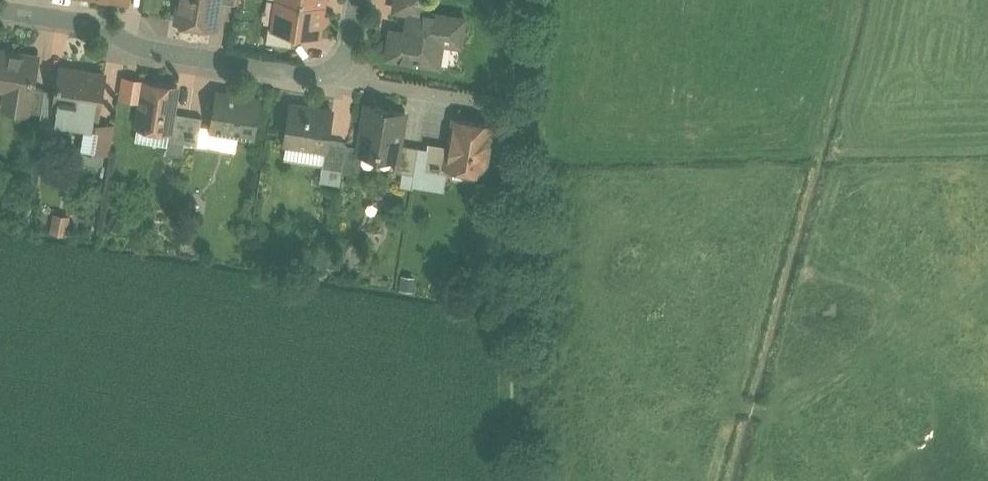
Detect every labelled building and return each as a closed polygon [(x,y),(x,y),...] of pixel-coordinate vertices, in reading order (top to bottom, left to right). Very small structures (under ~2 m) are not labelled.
[(176,21),(215,28),(220,1),(220,0),(180,0),(176,21)] [(299,0),(280,0),(276,26),(276,27),(296,30),(307,32),(311,37),(316,33),(320,33),(320,32),(324,29),(321,26),(330,19),(323,10),(324,4),(299,0)] [(396,8),(409,10),(424,12),(425,7),(426,0),(397,0),(396,8)] [(406,31),(393,29),(389,56),(440,64),(443,41),(461,44),(466,14),(425,7),(424,12),(409,10),(406,31)] [(296,30),(276,27),(276,26),(271,25),(268,42),(294,46),(296,30)] [(0,53),(0,92),(7,94),(5,110),(29,114),(33,90),(38,60),(0,53)] [(101,73),(63,67),(54,121),(93,127),(101,73)] [(142,78),(124,75),(121,99),(139,102),(142,78)] [(180,86),(146,81),(139,125),(170,130),(173,130),(176,112),(180,86)] [(46,92),(33,90),(29,114),(42,116),(46,92)] [(238,96),(226,94),(227,93),(219,92),(213,129),(254,136),(260,99),(238,95),(238,96)] [(333,110),(293,104),(286,143),(325,150),(326,150),(328,140),(333,110)] [(392,109),(366,104),(358,151),(382,155),(383,150),(397,152),(398,143),(402,112),(391,111),(392,109)] [(190,114),(176,112),(173,130),(170,130),(168,139),(186,142),(190,114)] [(203,116),(190,114),(186,142),(198,144),(203,116)] [(490,124),(452,118),(447,146),(445,163),(447,164),(483,169),(490,124)] [(113,124),(98,121),(93,150),(109,152),(113,124)] [(348,143),(328,140),(326,150),(325,150),(322,166),(344,170),(348,143)] [(419,147),(398,143),(397,152),(383,150),(382,155),(393,157),(391,171),(414,174),(415,170),(419,147)] [(447,146),(428,143),(427,148),(423,171),(445,174),(447,164),(445,163),(447,146)] [(427,148),(419,147),(415,170),(423,171),(427,148)]
